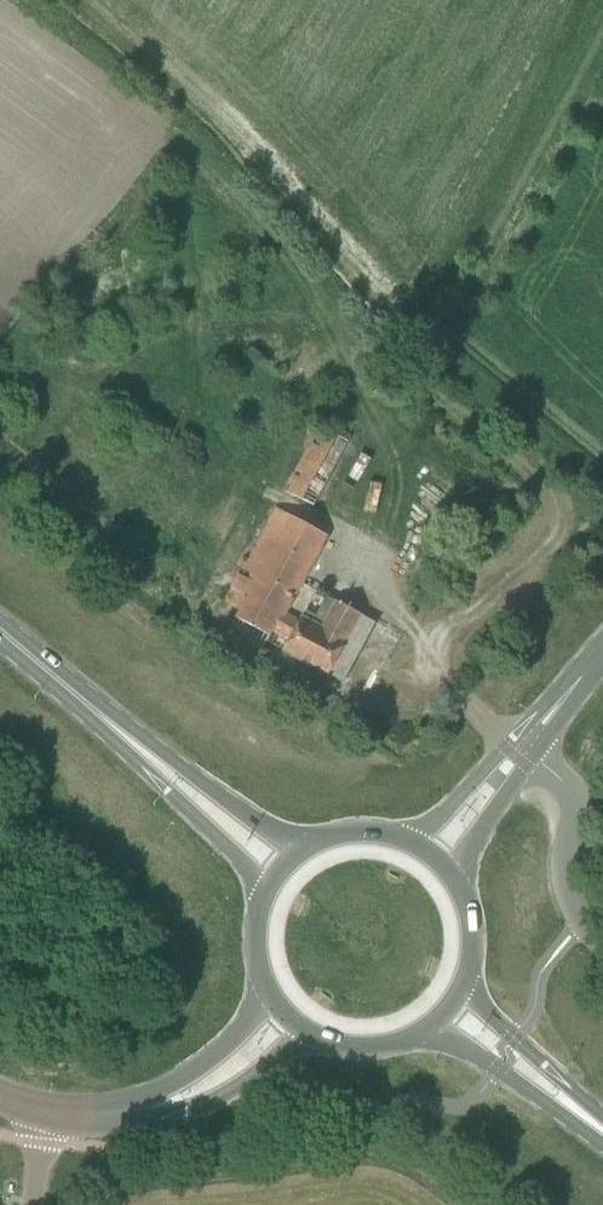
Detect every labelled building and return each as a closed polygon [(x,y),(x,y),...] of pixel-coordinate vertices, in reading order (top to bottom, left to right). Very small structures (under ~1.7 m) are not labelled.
[(316,505),(350,442),(320,426),(284,490),(316,505)] [(344,683),(378,622),(356,610),(327,594),(321,606),(326,609),(321,617),(307,609),(300,621),(284,612),(326,536),(276,509),(226,600),(242,608),(238,617),(271,636),(275,630),(292,639),(286,651),(344,683)]
